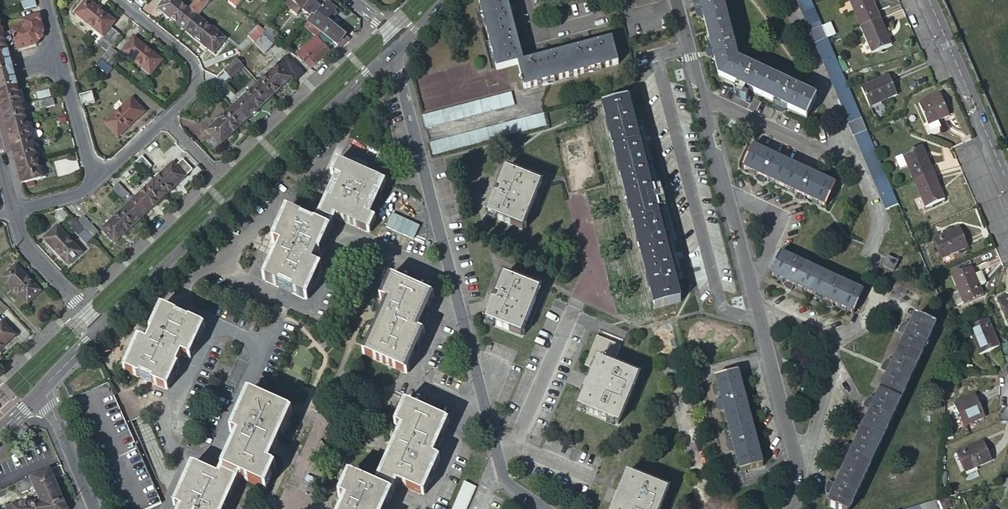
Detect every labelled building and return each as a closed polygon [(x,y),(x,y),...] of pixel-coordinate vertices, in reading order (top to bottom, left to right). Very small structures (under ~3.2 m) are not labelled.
[(36,5),(34,0),(27,0),(21,2),(24,8),(36,5)] [(103,36),(111,26),(115,21),(88,0),(85,0),(74,13),(103,36)] [(197,16),(177,0),(160,0),(154,6),(185,31),(197,16)] [(285,4),(296,13),(300,9),(311,17),(313,15),(321,5),(314,0),(288,0),(285,4)] [(525,64),(521,48),(523,48),(522,42),(519,43),(511,14),(515,13),(513,7),(510,8),(508,0),(480,0),(498,71),(519,66),(523,83),(521,83),(522,88),(524,88),(525,90),(619,65),(613,41),(593,46),(592,43),(586,45),(587,48),(546,58),(545,55),(539,57),(540,60),(525,64)] [(722,0),(700,0),(705,22),(714,57),(719,77),(756,95),(785,108),(807,119),(816,99),(738,63),(722,0)] [(810,31),(823,26),(812,0),(797,0),(810,31)] [(860,27),(880,19),(872,0),(849,0),(860,27)] [(314,17),(313,15),(311,17),(308,21),(321,32),(333,42),(340,48),(349,40),(329,23),(336,13),(332,10),(334,7),(327,2),(314,17)] [(39,15),(20,20),(22,27),(2,33),(0,34),(0,55),(8,53),(36,45),(44,33),(39,15)] [(225,39),(197,16),(185,31),(215,56),(226,43),(223,41),(225,39)] [(880,19),(860,27),(871,53),(891,45),(880,19)] [(264,31),(265,31),(263,29),(257,25),(247,35),(253,41),(264,31)] [(110,47),(121,34),(111,26),(103,36),(97,43),(107,51),(110,47)] [(275,42),(264,31),(253,41),(263,52),(275,42)] [(321,32),(295,55),(302,61),(304,59),(311,67),(330,51),(326,47),(333,42),(321,32)] [(162,60),(133,37),(129,43),(126,40),(118,50),(150,75),(162,60)] [(850,125),(863,119),(844,76),(828,38),(816,44),(850,125)] [(107,51),(100,59),(110,67),(121,55),(110,47),(107,51)] [(0,55),(0,73),(12,69),(8,53),(0,55)] [(259,81),(273,95),(292,77),(295,81),(305,72),(294,61),(292,62),(286,55),(259,81)] [(236,57),(225,68),(232,75),(243,65),(236,57)] [(100,59),(95,65),(107,75),(113,69),(110,67),(100,59)] [(12,69),(0,73),(0,92),(16,87),(12,69)] [(895,96),(887,76),(860,88),(868,108),(895,96)] [(247,120),(273,95),(259,81),(232,106),(247,120)] [(16,87),(0,92),(0,103),(2,111),(26,105),(21,86),(16,87)] [(221,96),(212,87),(206,92),(215,101),(221,96)] [(93,93),(79,96),(82,106),(95,103),(93,93)] [(515,106),(512,93),(423,116),(426,129),(515,106)] [(948,116),(939,95),(918,104),(931,133),(940,129),(937,122),(948,116)] [(56,105),(54,98),(39,102),(41,109),(56,105)] [(145,112),(132,98),(105,124),(118,137),(145,112)] [(634,121),(628,99),(603,105),(655,308),(680,301),(676,283),(674,279),(672,268),(666,244),(665,240),(662,230),(656,206),(654,201),(652,191),(649,178),(646,170),(644,159),(638,135),(636,131),(634,121)] [(26,105),(2,111),(7,130),(31,123),(26,105)] [(247,120),(232,106),(207,129),(208,130),(201,137),(214,151),(247,120)] [(430,143),(433,155),(547,126),(544,114),(430,143)] [(31,123),(7,130),(9,135),(12,148),(36,141),(31,123)] [(41,131),(43,137),(54,134),(52,128),(41,131)] [(893,191),(868,132),(855,137),(887,211),(900,206),(893,191)] [(36,141),(12,148),(17,166),(41,159),(36,141)] [(837,187),(753,147),(744,168),(827,208),(837,187)] [(901,156),(912,182),(932,174),(920,147),(901,156)] [(143,156),(136,162),(146,172),(152,166),(143,156)] [(173,162),(153,181),(167,195),(186,176),(194,169),(183,158),(176,165),(173,162)] [(45,177),(41,159),(17,166),(22,184),(45,177)] [(387,185),(338,162),(332,175),(338,178),(315,225),(287,212),(273,242),(282,247),(277,258),(274,257),(264,280),(307,301),(322,269),(313,265),(335,218),(371,235),(376,221),(372,219),(387,185)] [(72,169),(71,163),(48,169),(50,176),(72,169)] [(542,186),(506,171),(498,191),(501,192),(498,198),(495,196),(487,217),(523,231),(542,186)] [(932,174),(912,182),(924,208),(943,200),(932,174)] [(141,219),(167,195),(153,181),(128,205),(141,219)] [(120,183),(113,189),(124,201),(130,194),(120,183)] [(116,243),(141,219),(128,205),(103,229),(104,231),(104,232),(107,235),(108,234),(116,243)] [(85,231),(93,240),(100,233),(85,217),(78,223),(85,231)] [(78,223),(73,218),(67,224),(79,237),(80,236),(85,231),(78,223)] [(83,253),(59,227),(45,240),(70,265),(83,253)] [(596,232),(600,244),(608,241),(604,229),(596,232)] [(969,249),(960,229),(934,240),(942,260),(969,249)] [(88,245),(93,240),(85,231),(80,236),(88,245)] [(863,295),(781,255),(771,275),(792,285),(799,289),(825,302),(833,306),(853,316),(863,295)] [(899,263),(888,258),(884,267),(895,273),(899,263)] [(41,292),(14,262),(7,269),(9,272),(3,279),(27,305),(41,292)] [(963,303),(966,302),(983,295),(980,288),(983,287),(985,284),(980,273),(974,276),(971,268),(951,276),(963,303)] [(610,288),(623,285),(620,270),(607,273),(610,288)] [(541,292),(505,277),(496,297),(499,298),(497,304),(494,303),(486,322),(522,337),(541,292)] [(430,297),(386,278),(377,298),(382,301),(359,353),(404,373),(422,334),(415,331),(430,297)] [(799,289),(792,285),(789,288),(791,291),(797,294),(799,289)] [(999,300),(1007,320),(1007,296),(999,300)] [(203,327),(163,309),(148,342),(139,338),(125,369),(166,388),(181,356),(189,360),(203,327)] [(916,318),(828,506),(835,508),(850,508),(936,327),(916,318)] [(999,346),(988,320),(968,328),(980,355),(999,346)] [(16,335),(3,322),(0,325),(0,350),(16,335)] [(620,344),(595,334),(583,364),(593,368),(578,407),(618,423),(637,376),(611,365),(620,344)] [(763,466),(738,372),(716,378),(741,472),(763,466)] [(248,394),(230,433),(237,436),(217,478),(193,467),(174,507),(180,508),(228,508),(241,479),(268,491),(277,471),(270,468),(294,416),(248,394)] [(985,417),(975,395),(954,405),(964,427),(985,417)] [(446,423),(401,403),(391,424),(398,427),(371,486),(357,481),(359,478),(352,475),(351,478),(346,475),(337,496),(343,499),(339,508),(385,508),(396,483),(422,495),(438,459),(431,457),(446,423)] [(992,461),(984,441),(957,453),(965,473),(992,461)] [(63,501),(49,469),(17,483),(22,493),(34,488),(40,502),(6,506),(6,508),(67,508),(63,501)] [(669,492),(628,474),(614,508),(661,508),(669,492)] [(461,485),(452,508),(466,508),(473,489),(461,485)] [(920,505),(922,508),(938,508),(934,501),(920,505)]
